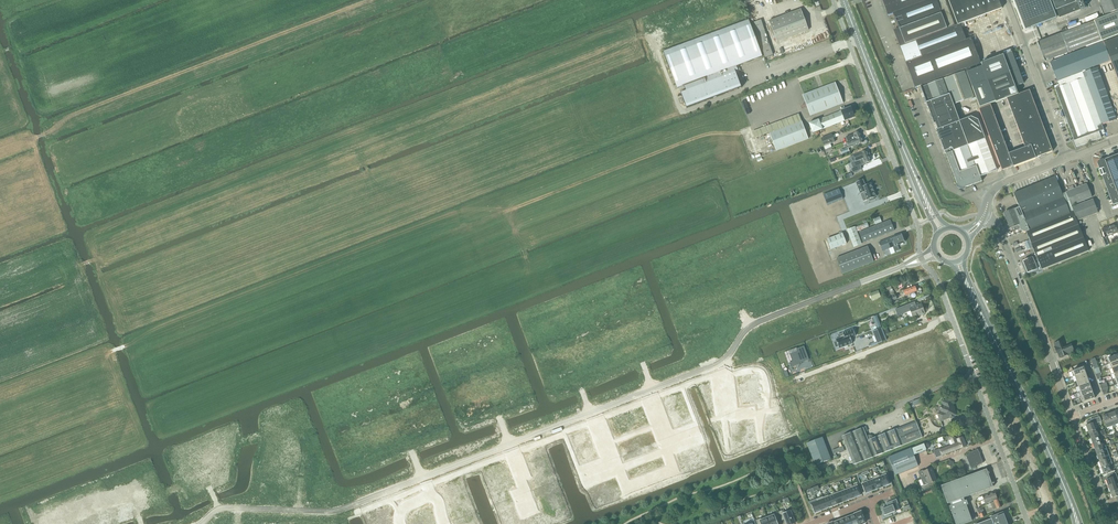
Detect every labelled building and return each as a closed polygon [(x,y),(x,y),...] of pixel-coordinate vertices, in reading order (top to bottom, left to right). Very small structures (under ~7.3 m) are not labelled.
[(894,13),(927,0),(883,0),(888,15),(894,13)] [(894,13),(900,28),(894,30),(900,46),(960,24),(958,25),(955,26),(945,0),(927,0),(894,13)] [(958,25),(960,24),(1002,8),(999,0),(967,0),(951,6),(958,25)] [(1050,0),(1014,0),(1026,29),(1057,18),(1050,0)] [(1059,18),(1081,10),(1077,2),(1082,0),(1052,0),(1059,18)] [(1117,10),(1117,0),(1099,0),(1105,15),(1117,10)] [(777,42),(809,30),(801,9),(769,21),(777,42)] [(1117,35),(1117,12),(1096,21),(1103,41),(1117,35)] [(749,19),(663,51),(677,88),(684,86),(686,91),(681,93),(687,108),(741,87),(736,72),(739,71),(736,66),(763,56),(749,19)] [(761,20),(754,22),(765,57),(773,55),(761,20)] [(1102,40),(1095,21),(1061,33),(1038,42),(1045,61),(1102,40)] [(966,40),(960,24),(900,46),(916,87),(980,63),(971,38),(966,40)] [(1103,42),(1110,60),(1111,60),(1117,80),(1117,36),(1103,42)] [(1051,62),(1050,62),(1057,81),(1059,87),(1055,88),(1057,95),(1063,111),(1065,117),(1071,131),(1074,141),(1076,147),(1101,138),(1099,133),(1099,132),(1104,130),(1102,125),(1116,120),(1097,67),(1086,72),(1085,70),(1110,60),(1103,42),(1051,62)] [(980,108),(996,102),(996,103),(1007,99),(1018,94),(1015,87),(1017,86),(1024,83),(1012,52),(966,69),(967,72),(972,87),(980,108)] [(951,96),(954,104),(974,97),(965,71),(921,87),(928,105),(951,96)] [(811,116),(843,103),(835,83),(803,95),(811,116)] [(1047,154),(1053,151),(1030,90),(1018,94),(1007,99),(1025,147),(1009,153),(991,105),(979,109),(1002,171),(1047,154)] [(959,119),(954,104),(951,96),(928,105),(931,113),(936,128),(959,119)] [(815,132),(845,121),(854,117),(851,108),(841,111),(823,119),(823,120),(821,121),(821,119),(811,123),(815,132)] [(809,139),(808,138),(802,120),(799,114),(790,117),(752,132),(755,138),(769,133),(777,151),(809,139)] [(936,128),(945,151),(953,148),(954,151),(969,145),(985,139),(978,120),(971,117),(960,121),(959,119),(936,128)] [(853,140),(861,137),(859,132),(846,137),(848,141),(853,139),(853,140)] [(821,139),(824,146),(825,150),(832,147),(831,144),(835,142),(832,135),(821,139)] [(853,139),(848,141),(848,142),(847,142),(849,148),(863,142),(861,137),(853,140),(853,139)] [(969,145),(981,177),(997,170),(997,169),(985,139),(969,145)] [(980,177),(981,177),(969,145),(954,151),(953,148),(945,151),(951,167),(958,186),(963,188),(982,181),(980,177)] [(858,154),(854,156),(856,161),(869,156),(867,151),(858,154)] [(1099,170),(1101,176),(1104,175),(1105,178),(1115,204),(1117,203),(1117,155),(1108,158),(1105,160),(1104,160),(1099,162),(1102,168),(1099,169),(1099,170)] [(869,156),(856,161),(851,163),(853,166),(853,168),(851,169),(853,173),(862,169),(860,166),(861,166),(861,165),(871,161),(869,156)] [(1020,207),(1061,191),(1055,176),(1014,193),(1020,207)] [(863,180),(856,182),(861,194),(864,201),(867,200),(869,199),(870,201),(875,199),(874,198),(876,197),(871,184),(865,186),(863,180)] [(1072,205),(1092,197),(1087,184),(1066,192),(1072,205)] [(824,195),(828,205),(843,199),(839,189),(824,195)] [(1013,210),(1019,225),(1021,230),(1025,231),(1026,231),(1030,242),(1078,223),(1073,212),(1070,213),(1064,198),(1061,191),(1020,207),(1013,210)] [(1072,207),(1074,211),(1077,220),(1098,213),(1093,199),(1072,207)] [(1019,225),(1013,210),(1004,213),(1010,228),(1019,225)] [(890,220),(880,224),(884,235),(894,231),(890,220)] [(867,223),(856,227),(858,231),(869,227),(867,223)] [(1078,223),(1030,242),(1035,252),(1033,253),(1032,256),(1032,257),(1023,261),(1028,273),(1037,269),(1037,267),(1040,266),(1042,270),(1089,251),(1078,223)] [(863,243),(884,235),(880,224),(859,232),(863,243)] [(1105,237),(1117,232),(1115,224),(1102,229),(1105,237)] [(862,244),(855,227),(847,230),(854,247),(862,244)] [(831,250),(847,244),(843,234),(827,240),(831,250)] [(900,250),(898,245),(905,243),(901,234),(879,242),(883,251),(893,247),(895,252),(900,250)] [(868,247),(837,259),(843,274),(869,264),(870,266),(875,265),(874,262),(868,247)] [(906,299),(911,297),(910,294),(917,291),(915,286),(903,290),(906,299)] [(904,301),(899,290),(895,292),(898,300),(892,302),(893,305),(896,304),(904,301)] [(878,291),(870,294),(872,300),(881,297),(878,291)] [(894,291),(887,294),(891,302),(897,299),(894,291)] [(916,306),(915,302),(895,310),(898,316),(902,315),(902,316),(904,315),(904,314),(911,311),(913,318),(925,313),(922,304),(916,306)] [(877,342),(872,344),(873,347),(878,345),(878,344),(887,340),(882,328),(877,315),(873,317),(878,329),(873,331),(877,342)] [(837,341),(834,342),(836,347),(839,346),(840,348),(852,343),(850,338),(855,336),(853,329),(843,332),(844,336),(836,339),(837,341)] [(1060,358),(1068,355),(1074,352),(1072,344),(1063,348),(1060,341),(1054,343),(1056,347),(1054,347),(1057,353),(1058,353),(1060,358)] [(793,362),(790,363),(791,367),(800,364),(800,363),(809,360),(804,346),(796,349),(797,352),(790,354),(793,362)] [(1117,360),(1117,354),(1108,358),(1110,363),(1117,360)] [(1117,366),(1117,360),(1110,363),(1112,368),(1117,366)] [(1109,369),(1111,375),(1114,374),(1117,372),(1117,366),(1112,368),(1109,369)] [(1084,367),(1073,371),(1075,376),(1086,372),(1084,367)] [(1086,372),(1075,376),(1077,381),(1087,377),(1086,372)] [(1077,381),(1073,382),(1075,388),(1078,387),(1089,383),(1087,377),(1077,381)] [(1089,383),(1078,387),(1080,391),(1080,392),(1091,388),(1089,383)] [(1080,391),(1077,392),(1077,393),(1079,398),(1093,393),(1091,388),(1080,392),(1080,391)] [(1093,393),(1079,398),(1081,403),(1084,402),(1095,398),(1093,393)] [(672,394),(662,398),(665,403),(674,400),(672,394)] [(940,422),(947,419),(956,415),(954,409),(950,398),(942,402),(943,406),(939,407),(941,412),(937,413),(940,422)] [(674,400),(665,403),(667,409),(677,405),(674,400)] [(677,405),(667,409),(669,415),(679,411),(677,405)] [(643,407),(638,409),(642,419),(647,417),(643,407)] [(638,409),(633,411),(637,421),(642,419),(638,409)] [(633,411),(628,413),(632,423),(637,421),(633,411)] [(679,411),(669,415),(671,420),(681,416),(679,411)] [(1109,414),(1112,422),(1113,425),(1114,428),(1116,427),(1115,425),(1117,424),(1117,420),(1115,411),(1109,414)] [(628,413),(623,415),(627,425),(632,423),(628,413)] [(1109,414),(1102,416),(1105,424),(1107,428),(1113,425),(1112,422),(1109,414)] [(623,415),(618,417),(622,427),(627,425),(623,415)] [(1087,425),(1086,425),(1088,432),(1096,429),(1094,424),(1101,421),(1101,420),(1100,417),(1099,417),(1098,415),(1091,417),(1092,420),(1086,422),(1087,425)] [(681,416),(671,420),(673,426),(683,422),(681,416)] [(618,417),(613,419),(617,429),(622,427),(618,417)] [(613,419),(608,421),(612,431),(617,429),(613,419)] [(854,465),(923,438),(916,421),(868,440),(863,428),(842,436),(854,465)] [(587,427),(577,430),(580,436),(590,432),(587,427)] [(1096,429),(1088,432),(1090,438),(1098,435),(1102,434),(1103,436),(1106,434),(1104,430),(1097,432),(1096,429)] [(590,432),(580,436),(582,442),(592,438),(590,432)] [(1098,435),(1090,438),(1093,444),(1101,441),(1098,435)] [(831,459),(823,437),(807,443),(815,465),(831,459)] [(953,444),(939,449),(934,451),(936,458),(942,455),(961,448),(961,449),(966,447),(962,437),(956,439),(955,437),(951,439),(953,444)] [(592,438),(582,442),(584,447),(594,443),(592,438)] [(655,439),(649,441),(653,451),(658,449),(655,439)] [(649,441),(643,443),(647,453),(653,451),(649,441)] [(1101,441),(1093,444),(1095,450),(1103,447),(1101,441)] [(594,443),(584,447),(586,453),(596,449),(594,443)] [(643,443),(638,446),(642,456),(647,453),(643,443)] [(889,459),(896,475),(918,466),(914,455),(926,450),(924,444),(912,449),(911,448),(889,457),(889,459)] [(638,446),(632,448),(636,458),(642,456),(638,446)] [(692,452),(683,455),(685,461),(686,460),(687,461),(699,457),(696,451),(699,450),(697,446),(691,449),(692,452)] [(1103,447),(1095,450),(1097,456),(1105,453),(1108,452),(1106,446),(1103,447)] [(632,448),(627,450),(630,460),(636,458),(632,448)] [(532,449),(525,451),(528,458),(527,459),(529,463),(530,463),(540,460),(538,454),(535,455),(532,449)] [(596,449),(586,453),(588,459),(598,455),(596,449)] [(627,450),(621,452),(625,462),(630,460),(627,450)] [(972,469),(976,468),(975,466),(983,463),(978,450),(969,453),(970,454),(966,455),(972,469)] [(1105,453),(1097,456),(1099,462),(1107,459),(1110,458),(1108,452),(1105,453)] [(699,457),(687,461),(689,467),(697,464),(698,467),(705,465),(703,462),(701,462),(699,457)] [(1107,459),(1099,462),(1101,468),(1109,465),(1112,464),(1110,458),(1107,459)] [(506,460),(494,465),(497,472),(494,473),(496,476),(502,474),(501,471),(509,467),(506,460)] [(1109,465),(1101,468),(1104,474),(1109,472),(1108,472),(1112,471),(1109,465)] [(919,472),(921,479),(924,485),(928,484),(937,481),(932,468),(924,472),(923,470),(919,472)] [(993,487),(987,470),(942,486),(951,511),(956,523),(964,523),(972,521),(967,505),(968,505),(967,500),(965,501),(964,498),(993,487)] [(539,477),(531,481),(534,488),(546,483),(543,476),(545,475),(544,472),(538,474),(539,477)] [(886,474),(880,476),(884,487),(890,484),(886,474)] [(879,475),(873,477),(874,479),(878,489),(884,487),(880,476),(880,477),(879,475)] [(1106,480),(1108,486),(1116,483),(1117,482),(1117,479),(1117,476),(1114,477),(1111,478),(1106,480)] [(874,479),(868,481),(872,491),(878,489),(874,479)] [(445,483),(441,485),(444,492),(450,490),(451,493),(457,491),(453,480),(450,482),(449,481),(445,482),(445,483)] [(502,480),(496,483),(497,486),(499,485),(502,492),(514,487),(511,480),(503,483),(502,480)] [(868,481),(862,483),(866,494),(872,491),(868,481)] [(1108,486),(1110,492),(1117,489),(1117,482),(1116,483),(1108,486)] [(600,484),(594,486),(595,490),(598,489),(600,495),(612,490),(611,489),(612,489),(611,483),(602,487),(600,484)] [(858,485),(852,487),(856,498),(862,495),(858,485)] [(852,487),(846,489),(850,500),(856,498),(852,487)] [(846,489),(840,492),(844,502),(850,500),(846,489)] [(552,490),(540,494),(543,501),(551,498),(552,501),(558,499),(557,496),(555,497),(552,490)] [(602,500),(600,501),(601,505),(608,502),(606,499),(614,496),(612,490),(600,495),(602,500)] [(840,492),(834,494),(838,504),(844,502),(840,492)] [(997,499),(995,492),(978,498),(979,501),(984,499),(985,504),(997,499)] [(829,495),(828,495),(832,507),(838,504),(834,494),(829,496),(829,495)] [(823,497),(822,497),(827,509),(832,507),(828,495),(823,497)] [(822,497),(817,499),(817,501),(821,511),(827,509),(822,497)] [(506,498),(500,500),(502,503),(504,502),(508,514),(516,511),(513,505),(514,504),(512,500),(511,500),(511,499),(507,501),(506,498)] [(817,499),(809,502),(812,510),(814,509),(815,513),(821,511),(817,501),(817,499)] [(888,507),(882,509),(884,516),(895,511),(893,505),(898,503),(896,499),(886,503),(888,507)] [(998,499),(994,501),(994,502),(990,504),(993,510),(997,509),(1001,507),(998,499)] [(461,509),(452,511),(454,518),(467,515),(465,508),(468,507),(467,503),(460,505),(461,509)] [(374,510),(380,523),(382,523),(389,521),(384,506),(374,510)] [(981,518),(986,516),(982,507),(977,509),(981,518)] [(425,509),(418,512),(424,523),(430,520),(432,523),(435,521),(432,515),(429,517),(425,509)] [(541,520),(542,523),(546,523),(553,521),(548,509),(541,512),(544,519),(541,520)] [(779,512),(782,520),(785,519),(787,523),(795,523),(796,523),(791,511),(790,511),(790,510),(783,512),(782,511),(779,512)] [(855,513),(860,523),(864,523),(866,523),(861,511),(855,513)] [(411,515),(415,523),(414,523),(423,523),(424,523),(418,512),(411,515)] [(767,516),(770,523),(778,523),(777,520),(780,519),(777,512),(767,516)] [(1010,523),(1008,520),(1006,520),(1003,512),(991,517),(992,519),(978,523),(1008,523),(1010,523)] [(850,516),(853,523),(860,523),(855,513),(854,514),(850,516)] [(454,518),(456,523),(460,523),(465,523),(466,523),(473,523),(472,521),(469,522),(467,515),(454,518)] [(844,518),(846,523),(853,523),(850,516),(844,518)]
